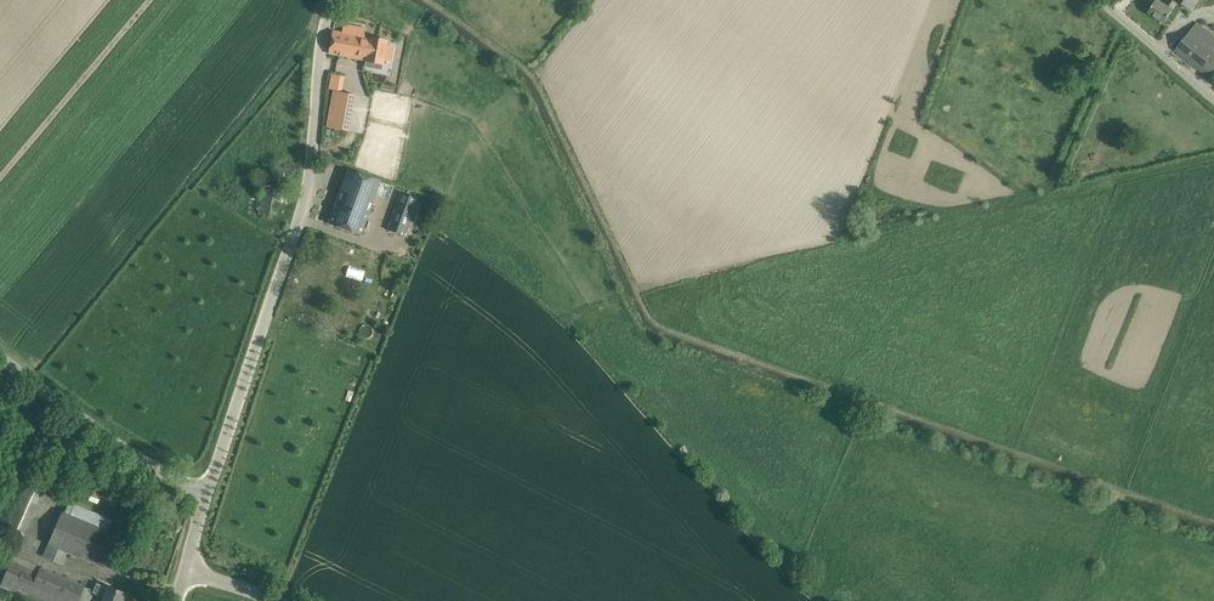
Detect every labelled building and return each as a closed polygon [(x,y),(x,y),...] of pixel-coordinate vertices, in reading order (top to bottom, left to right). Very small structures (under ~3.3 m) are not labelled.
[(1192,10),(1199,0),(1168,0),(1166,3),(1160,0),(1156,0),(1149,12),(1166,22),(1178,1),(1192,10)] [(333,30),(329,53),(383,64),(384,59),(390,60),(393,46),(387,45),(388,40),(365,36),(366,27),(345,23),(343,32),(333,30)] [(1176,49),(1211,77),(1213,79),(1213,36),(1197,23),(1176,49)] [(332,90),(322,125),(343,131),(352,95),(332,90)] [(380,181),(349,169),(335,205),(336,205),(334,209),(334,210),(329,223),(360,234),(380,181)] [(258,211),(276,214),(280,190),(263,187),(258,211)] [(402,192),(388,229),(404,235),(418,198),(402,192)] [(4,525),(25,534),(45,487),(25,479),(4,525)] [(63,509),(44,557),(63,565),(68,552),(104,567),(117,534),(106,529),(111,517),(70,501),(66,511),(63,509)] [(94,590),(13,556),(1,586),(36,600),(89,600),(94,590)] [(97,583),(93,593),(104,597),(103,600),(122,600),(126,593),(109,586),(109,588),(97,583)]
